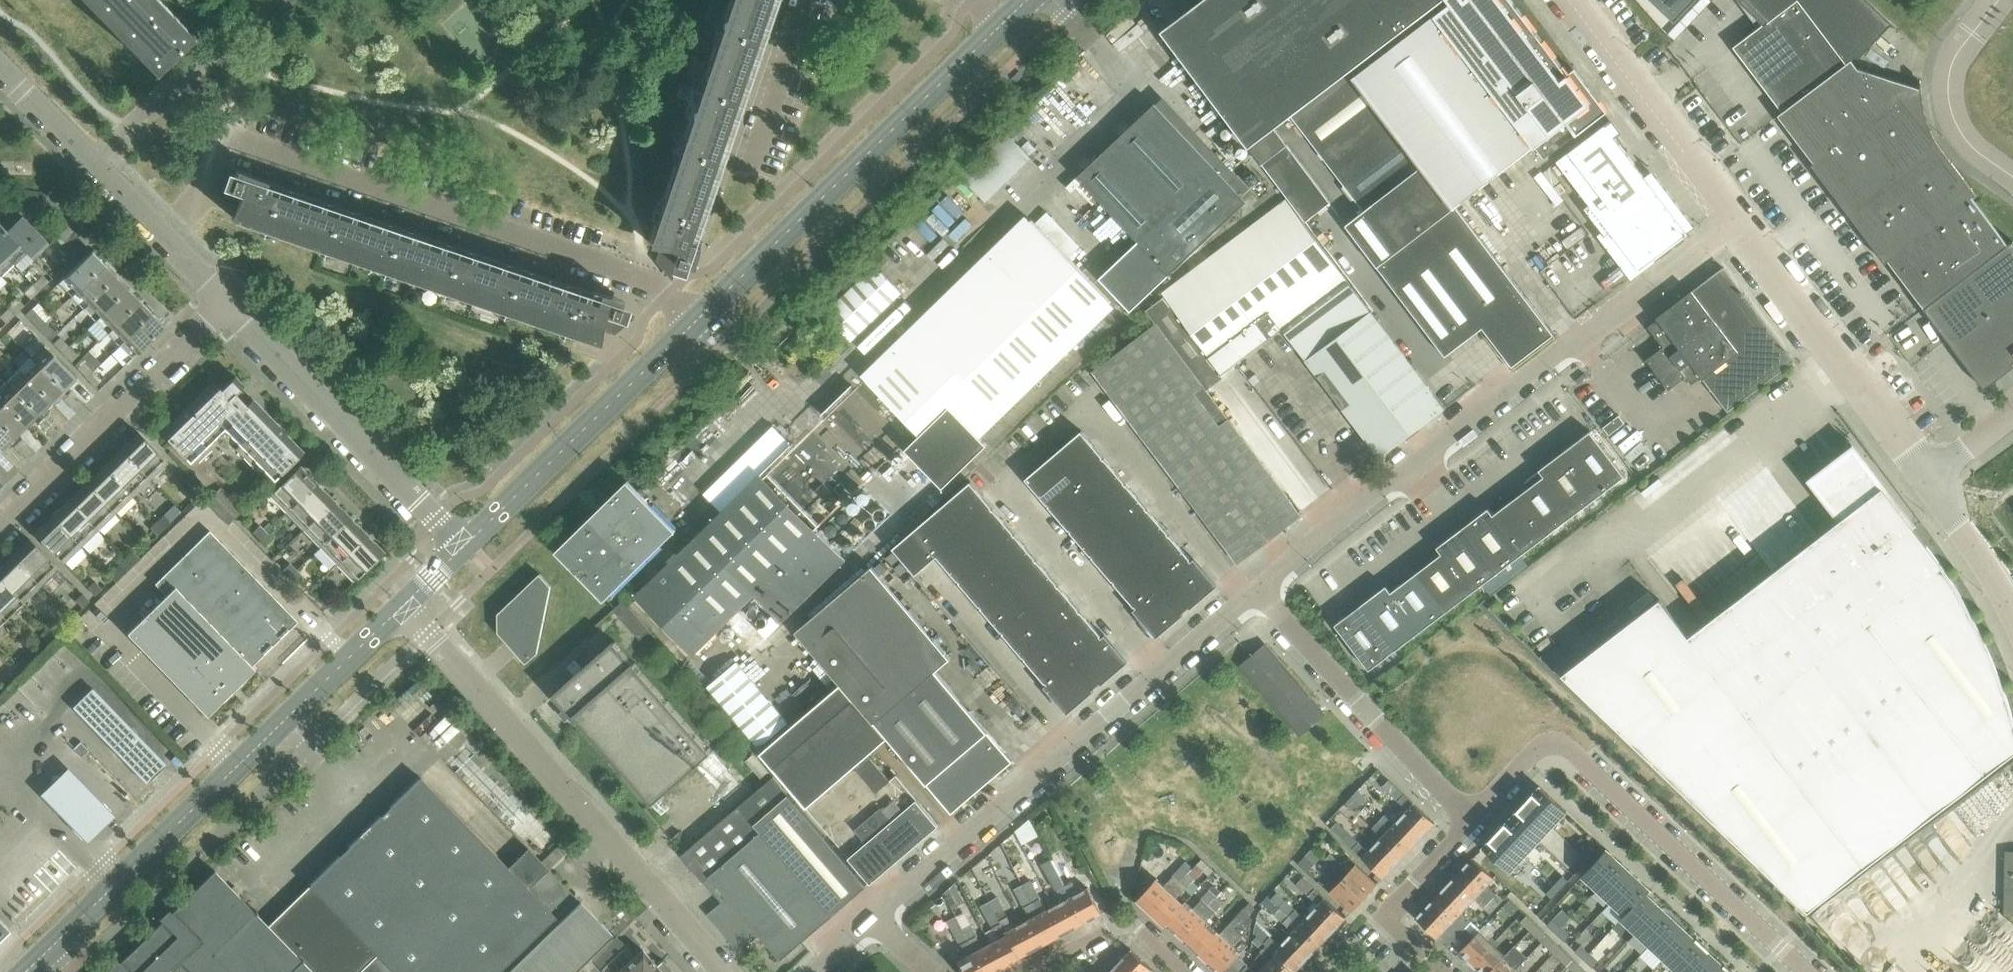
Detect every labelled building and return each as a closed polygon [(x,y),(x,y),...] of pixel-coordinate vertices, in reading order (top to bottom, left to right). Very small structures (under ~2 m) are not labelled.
[(158,0),(90,0),(156,68),(191,34),(158,0)] [(771,0),(729,0),(679,150),(678,152),(675,163),(649,240),(662,245),(657,260),(667,270),(674,263),(682,265),(771,0)] [(1443,0),(1204,0),(1163,31),(1262,164),(1288,145),(1275,128),(1292,115),(1352,70),(1443,0)] [(1511,0),(1443,0),(1352,70),(1425,165),(1455,203),(1533,144),(1544,159),(1588,125),(1589,126),(1608,111),(1575,68),(1567,74),(1511,0)] [(1674,23),(1696,0),(1650,0),(1674,23)] [(1862,0),(1745,0),(1767,21),(1733,47),(1783,112),(1851,59),(1851,60),(1852,59),(1856,55),(1855,55),(1886,23),(1862,0)] [(1814,162),(1915,86),(1858,68),(1851,60),(1851,59),(1783,112),(1778,115),(1814,162)] [(1352,70),(1292,115),(1364,211),(1425,165),(1352,70)] [(1849,213),(1939,145),(1936,140),(1934,137),(1932,131),(1929,125),(1928,122),(1926,116),(1925,113),(1924,106),(1923,100),(1922,93),(1922,91),(1922,86),(1922,82),(1920,82),(1920,88),(1915,86),(1814,162),(1812,164),(1849,213)] [(1171,276),(1248,202),(1247,200),(1246,202),(1156,107),(1156,106),(1155,105),(1078,178),(1139,242),(1101,278),(1131,311),(1170,274),(1171,276)] [(1695,227),(1657,177),(1649,183),(1615,137),(1622,132),(1613,119),(1557,161),(1590,204),(1584,208),(1592,219),(1605,236),(1611,231),(1640,270),(1688,234),(1687,232),(1695,227)] [(1332,202),(1288,145),(1262,164),(1289,200),(1306,222),(1332,202)] [(1886,262),(1888,260),(1972,197),(1975,194),(1975,195),(1977,195),(1944,152),(1942,149),(1939,145),(1849,213),(1886,262)] [(1364,211),(1346,225),(1378,267),(1446,356),(1483,328),(1508,361),(1512,366),(1554,334),(1456,206),(1455,203),(1425,165),(1364,211)] [(619,307),(234,176),(232,184),(221,185),(223,199),(238,205),(234,218),(321,248),(503,310),(506,311),(516,314),(594,341),(598,327),(614,332),(624,323),(616,315),(619,307)] [(1925,308),(2008,245),(1972,197),(1888,260),(1925,308)] [(1289,200),(1163,295),(1164,297),(1222,374),(1237,362),(1282,328),(1349,278),(1306,222),(1289,200)] [(50,244),(30,223),(23,216),(8,231),(27,250),(35,259),(50,244)] [(975,432),(1110,301),(1031,220),(995,256),(904,345),(867,380),(920,434),(950,405),(975,432)] [(8,231),(0,223),(0,249),(14,263),(27,250),(8,231)] [(86,244),(68,226),(60,235),(78,253),(86,244)] [(1924,308),(1925,309),(1939,328),(1948,340),(1984,388),(2012,366),(2012,363),(2012,362),(2012,241),(2009,243),(2008,245),(1925,308),(1924,308)] [(0,249),(0,273),(2,275),(14,263),(0,249)] [(71,295),(104,263),(92,250),(59,283),(71,295)] [(84,308),(117,275),(104,263),(71,295),(84,308)] [(1695,289),(1657,318),(1658,319),(1648,327),(1663,347),(1646,360),(1669,390),(1686,377),(1692,384),(1702,376),(1728,411),(1795,360),(1725,267),(1696,290),(1695,289)] [(40,290),(49,281),(43,275),(34,284),(40,290)] [(96,320),(129,288),(117,275),(84,308),(96,320)] [(1349,278),(1282,328),(1307,361),(1307,360),(1308,361),(1379,455),(1380,456),(1393,446),(1404,438),(1404,439),(1406,438),(1405,437),(1418,427),(1418,428),(1420,427),(1419,426),(1444,408),(1347,281),(1349,279),(1349,278)] [(31,299),(40,290),(34,284),(25,292),(31,299)] [(108,333),(141,301),(129,288),(96,320),(108,333)] [(1301,515),(1207,390),(1224,378),(1221,375),(1222,374),(1164,297),(1146,310),(1156,324),(1093,372),(1237,563),(1301,515)] [(15,314),(24,305),(18,299),(9,308),(15,314)] [(120,345),(153,313),(141,301),(108,333),(120,345)] [(6,323),(15,314),(9,308),(0,316),(6,323)] [(45,321),(32,308),(26,314),(38,327),(45,321)] [(132,358),(165,326),(153,313),(120,345),(132,358)] [(54,330),(45,321),(38,327),(47,337),(54,330)] [(76,378),(36,336),(23,349),(31,357),(63,390),(76,378)] [(69,346),(60,337),(54,343),(63,352),(69,346)] [(78,355),(69,346),(63,352),(71,361),(78,355)] [(63,390),(31,357),(19,369),(51,402),(63,390)] [(93,371),(84,362),(78,368),(87,377),(93,371)] [(51,402),(19,369),(7,381),(39,414),(51,402)] [(102,380),(93,371),(87,377),(95,386),(102,380)] [(304,453),(253,400),(248,406),(236,394),(245,386),(236,377),(235,376),(221,389),(214,382),(162,433),(193,466),(212,448),(206,443),(223,427),(241,446),(238,449),(272,484),(304,453)] [(7,381),(0,388),(0,399),(26,426),(39,414),(7,381)] [(70,405),(78,397),(72,390),(63,399),(70,405)] [(77,412),(85,404),(78,397),(70,405),(77,412)] [(0,399),(0,424),(14,438),(26,426),(0,399)] [(944,487),(988,444),(975,432),(950,405),(920,434),(906,448),(944,487)] [(45,429),(54,421),(47,414),(39,422),(45,429)] [(1626,422),(1620,414),(1604,426),(1610,434),(1626,422)] [(52,436),(60,428),(54,421),(45,429),(52,436)] [(0,424),(0,449),(2,450),(14,438),(0,424)] [(1105,458),(1082,430),(1054,454),(1077,482),(1105,458)] [(1626,476),(1591,431),(1565,450),(1600,496),(1626,476)] [(167,462),(139,433),(122,450),(151,480),(169,463),(167,462)] [(21,453),(29,445),(22,438),(14,446),(21,453)] [(27,460),(36,452),(29,445),(21,453),(27,460)] [(2,450),(0,449),(0,479),(4,483),(19,468),(2,450)] [(151,480),(122,450),(105,466),(134,497),(151,480)] [(1600,496),(1565,450),(1540,470),(1544,476),(1574,515),(1600,496)] [(1808,911),(2012,753),(2012,716),(2011,709),(2008,700),(2005,690),(2001,681),(1995,665),(1989,650),(1987,647),(1984,639),(1979,628),(1972,616),(1967,606),(1961,596),(1956,588),(1950,577),(1941,564),(1853,450),(1845,457),(1843,453),(1835,459),(1838,462),(1814,480),(1843,518),(1689,636),(1660,599),(1562,674),(1808,911)] [(1077,482),(1054,454),(1026,478),(1049,506),(1077,482)] [(1127,483),(1105,458),(1077,482),(1099,507),(1127,483)] [(134,497),(105,466),(87,483),(117,513),(134,497)] [(287,512),(316,484),(300,466),(270,495),(287,512)] [(761,474),(636,596),(694,655),(756,595),(783,623),(846,560),(761,474)] [(1574,515),(1544,476),(1519,496),(1549,535),(1574,515)] [(1016,534),(994,508),(971,481),(943,505),(966,532),(988,558),(1016,534)] [(1099,507),(1077,482),(1049,506),(1071,531),(1099,507)] [(117,513),(87,483),(70,500),(100,530),(117,513)] [(1149,509),(1127,483),(1099,507),(1121,533),(1149,509)] [(304,529),(333,501),(316,484),(287,512),(304,529)] [(605,598),(674,530),(628,484),(559,551),(605,598)] [(199,495),(191,487),(184,494),(192,502),(199,495)] [(243,512),(221,490),(207,503),(229,526),(243,512)] [(1549,535),(1519,496),(1494,515),(1523,554),(1549,535)] [(100,530),(70,500),(53,517),(82,547),(100,530)] [(321,547),(350,518),(333,501),(304,529),(321,547)] [(966,532),(943,505),(894,548),(916,575),(938,556),(966,532)] [(1121,533),(1099,507),(1071,531),(1093,557),(1121,533)] [(1171,534),(1149,509),(1121,533),(1143,558),(1171,534)] [(1523,554),(1494,515),(1489,509),(1463,528),(1498,574),(1523,554)] [(172,521),(164,514),(157,521),(165,528),(172,521)] [(82,547),(53,517),(35,534),(65,564),(82,547)] [(338,564),(367,536),(350,518),(321,547),(338,564)] [(165,528),(157,521),(150,528),(158,535),(165,528)] [(266,533),(259,525),(252,532),(259,540),(266,533)] [(1498,574),(1463,528),(1437,548),(1442,554),(1472,593),(1498,574)] [(252,666),(299,621),(211,530),(156,584),(167,595),(128,632),(209,715),(224,700),(225,701),(244,682),(243,681),(256,669),(252,666)] [(988,558),(966,532),(938,556),(960,582),(988,558)] [(273,540),(266,533),(259,540),(266,547),(273,540)] [(1143,558),(1121,533),(1093,557),(1114,582),(1143,558)] [(1038,559),(1016,534),(988,558),(1010,583),(1038,559)] [(1192,560),(1191,558),(1171,534),(1143,558),(1164,584),(1192,560)] [(367,536),(338,564),(354,581),(384,553),(367,536)] [(59,569),(30,539),(13,556),(42,586),(59,569)] [(141,558),(133,551),(126,557),(133,565),(141,558)] [(1472,593),(1442,554),(1417,573),(1447,612),(1472,593)] [(13,556),(0,568),(0,577),(25,603),(42,586),(13,556)] [(133,565),(126,557),(119,564),(126,572),(133,565)] [(1010,583),(988,558),(960,582),(982,607),(1010,583)] [(1164,584),(1143,558),(1114,582),(1135,606),(1136,607),(1164,584)] [(1218,585),(1195,558),(1192,560),(1164,584),(1186,609),(1190,606),(1191,608),(1218,585)] [(1060,585),(1038,559),(1010,583),(1032,609),(1060,585)] [(296,570),(289,563),(282,570),(289,577),(296,570)] [(1014,760),(937,670),(951,658),(872,565),(797,630),(842,683),(874,721),(888,737),(953,812),(1014,760)] [(303,578),(296,570),(289,577),(296,585),(303,578)] [(1447,612),(1417,573),(1392,593),(1422,632),(1447,612)] [(538,653),(552,586),(541,574),(499,614),(499,632),(526,663),(538,653)] [(0,577),(0,612),(7,619),(25,603),(0,577)] [(103,588),(95,580),(88,587),(96,595),(103,588)] [(1032,609),(1010,583),(982,607),(1003,633),(1032,609)] [(1182,612),(1186,609),(1164,584),(1136,607),(1134,610),(1157,637),(1184,614),(1182,612)] [(1081,610),(1060,585),(1032,609),(1054,634),(1081,610)] [(1422,632),(1392,593),(1387,586),(1361,606),(1396,651),(1422,632)] [(89,601),(82,593),(75,600),(82,608),(89,601)] [(333,602),(326,595),(319,602),(326,609),(333,602)] [(631,611),(627,605),(623,601),(612,610),(621,620),(631,611)] [(1396,651),(1361,606),(1336,626),(1370,671),(1396,651)] [(1054,634),(1032,609),(1003,633),(1025,659),(1054,634)] [(1103,636),(1102,635),(1102,634),(1081,610),(1054,634),(1075,660),(1103,636)] [(62,628),(55,620),(48,627),(55,634),(62,628)] [(55,634),(48,627),(41,634),(48,641),(55,634)] [(1075,660),(1054,634),(1025,659),(1046,683),(1046,682),(1047,684),(1075,660)] [(1129,661),(1106,634),(1103,636),(1075,660),(1097,685),(1101,682),(1102,684),(1129,661)] [(711,751),(632,661),(631,662),(612,640),(582,667),(576,660),(567,667),(573,675),(551,694),(574,721),(578,718),(652,803),(711,751)] [(1325,715),(1265,645),(1240,666),(1300,736),(1325,715)] [(31,665),(27,661),(24,657),(17,664),(24,672),(31,665)] [(1093,689),(1097,685),(1075,660),(1047,684),(1045,686),(1068,713),(1095,690),(1093,689)] [(789,724),(738,662),(709,687),(760,749),(789,724)] [(24,672),(17,664),(10,671),(17,678),(24,672)] [(839,686),(761,753),(871,880),(872,882),(893,863),(939,824),(938,823),(897,775),(891,780),(890,779),(869,754),(885,739),(888,737),(874,721),(842,683),(839,686)] [(146,782),(166,762),(91,686),(70,706),(146,782)] [(82,756),(90,749),(81,740),(73,747),(82,756)] [(754,754),(746,761),(754,769),(758,773),(763,779),(771,772),(754,754)] [(112,812),(65,764),(38,790),(85,838),(112,812)] [(685,853),(682,855),(705,882),(706,880),(723,902),(708,914),(741,952),(760,934),(782,958),(804,940),(868,885),(782,785),(774,776),(757,791),(685,853)] [(612,934),(531,850),(510,870),(420,777),(310,884),(268,925),(213,869),(170,910),(173,913),(164,923),(161,920),(119,961),(122,964),(113,971),(573,971),(612,934)] [(1392,795),(1398,788),(1389,780),(1382,787),(1392,795)] [(1525,802),(1552,827),(1567,811),(1540,786),(1525,802)] [(1436,823),(1404,794),(1398,800),(1408,810),(1401,817),(1422,837),(1436,823)] [(1422,837),(1401,817),(1394,824),(1384,815),(1370,800),(1364,807),(1378,821),(1410,850),(1422,837)] [(1525,802),(1511,817),(1538,842),(1552,827),(1525,802)] [(1524,856),(1532,848),(1538,842),(1511,817),(1498,832),(1524,856)] [(1410,850),(1378,821),(1372,828),(1382,837),(1375,843),(1397,864),(1410,850)] [(1368,851),(1359,842),(1337,822),(1331,829),(1353,848),(1384,878),(1397,864),(1375,843),(1368,851)] [(1494,835),(1483,847),(1510,872),(1524,856),(1498,832),(1497,832),(1494,835)] [(1588,861),(1597,852),(1590,846),(1582,855),(1588,861)] [(1322,857),(1312,848),(1305,856),(1315,865),(1322,857)] [(1597,889),(1622,863),(1607,849),(1582,875),(1597,889)] [(2005,851),(2004,914),(2012,915),(2012,851),(2005,851)] [(1379,883),(1357,863),(1350,871),(1340,862),(1340,861),(1331,853),(1325,860),(1334,868),(1365,898),(1379,883)] [(1151,913),(1180,883),(1200,862),(1192,854),(1173,876),(1174,876),(1165,886),(1157,878),(1141,896),(1139,902),(1151,913)] [(1101,913),(1087,887),(1084,881),(1075,885),(1073,881),(1073,880),(1060,855),(1051,860),(1065,885),(1085,922),(1101,913)] [(1580,869),(1588,861),(1582,855),(1574,864),(1580,869)] [(1487,885),(1494,878),(1489,873),(1495,867),(1484,857),(1478,863),(1473,858),(1460,871),(1498,907),(1504,901),(1487,885)] [(1085,922),(1065,885),(1051,860),(1043,864),(1057,889),(1058,889),(1060,894),(1052,899),(1055,905),(1069,931),(1085,922)] [(1636,876),(1622,863),(1597,889),(1611,902),(1636,876)] [(1365,898),(1334,868),(1328,875),(1338,884),(1331,891),(1352,911),(1365,898)] [(1498,907),(1460,871),(1447,885),(1469,905),(1475,898),(1492,914),(1498,907)] [(1563,876),(1554,885),(1560,890),(1569,881),(1563,876)] [(1650,889),(1636,876),(1611,902),(1624,915),(1621,919),(1650,889)] [(1047,910),(1040,898),(1041,898),(1032,880),(1023,884),(1033,902),(1053,940),(1069,931),(1055,905),(1047,910)] [(1347,917),(1316,888),(1315,888),(1306,880),(1299,887),(1308,896),(1309,895),(1319,904),(1312,911),(1333,931),(1347,917)] [(1165,926),(1167,923),(1185,904),(1178,898),(1187,889),(1180,883),(1151,913),(1165,926)] [(1053,940),(1033,902),(1023,884),(1014,889),(1024,907),(1025,907),(1031,919),(1023,923),(1037,948),(1053,940)] [(1462,911),(1469,905),(1447,885),(1435,898),(1465,927),(1475,936),(1480,931),(1481,929),(1462,911)] [(1552,899),(1560,890),(1554,885),(1546,894),(1552,899)] [(1180,936),(1209,905),(1217,897),(1222,892),(1216,886),(1212,887),(1202,898),(1203,899),(1194,909),(1187,902),(1185,904),(1167,923),(1180,936)] [(1621,919),(1636,932),(1661,906),(1647,893),(1651,890),(1650,889),(1621,919)] [(1015,928),(1008,915),(996,892),(987,897),(990,901),(1002,923),(1020,957),(1037,948),(1023,923),(1015,928)] [(1271,899),(1289,916),(1320,945),(1333,931),(1312,911),(1305,918),(1295,909),(1296,909),(1286,900),(1278,892),(1271,899)] [(1289,916),(1271,899),(1268,895),(1261,902),(1283,923),(1293,931),(1287,938),(1308,958),(1320,945),(1289,916)] [(1180,936),(1194,949),(1214,927),(1207,920),(1223,903),(1217,897),(1209,905),(1180,936)] [(1465,927),(1435,898),(1416,917),(1447,946),(1465,927)] [(1519,908),(1510,899),(1504,906),(1513,915),(1519,908)] [(1022,960),(1020,957),(1002,923),(990,901),(981,906),(993,928),(994,927),(1000,938),(992,943),(1006,969),(1022,960)] [(1207,961),(1236,930),(1250,916),(1253,913),(1245,906),(1229,924),(1230,924),(1221,934),(1214,927),(1194,949),(1207,961)] [(1636,932),(1650,946),(1675,919),(1661,906),(1636,932)] [(1536,923),(1527,915),(1521,922),(1529,930),(1536,923)] [(969,940),(963,929),(956,916),(947,921),(961,945),(962,945),(968,956),(958,961),(964,971),(986,971),(969,940)] [(1207,961),(1218,971),(1222,971),(1225,969),(1231,962),(1237,956),(1241,952),(1233,946),(1241,937),(1251,928),(1253,919),(1250,916),(1236,930),(1207,961)] [(1562,927),(1553,919),(1547,925),(1556,933),(1562,927)] [(1689,932),(1675,919),(1650,946),(1664,959),(1689,932)] [(0,920),(0,941),(10,931),(0,920)] [(1548,935),(1536,923),(1529,930),(1542,942),(1548,935)] [(992,943),(983,948),(977,936),(978,936),(972,924),(963,929),(969,940),(986,971),(999,971),(1006,969),(992,943)] [(1556,933),(1565,941),(1570,935),(1562,927),(1556,933)] [(1472,966),(1496,940),(1493,937),(1490,940),(1480,931),(1475,936),(1460,952),(1469,960),(1468,962),(1472,966)] [(1664,959),(1678,971),(1703,944),(1697,938),(1696,939),(1689,932),(1664,959)] [(1265,942),(1254,933),(1252,944),(1261,951),(1270,960),(1264,967),(1269,971),(1296,971),(1267,945),(1265,942)] [(1561,947),(1548,935),(1542,942),(1554,954),(1561,947)] [(1308,958),(1287,938),(1280,945),(1271,936),(1265,942),(1267,945),(1296,971),(1308,958)] [(1505,955),(1497,947),(1500,944),(1496,940),(1472,966),(1476,969),(1477,968),(1481,971),(1489,971),(1505,955)] [(1678,971),(1704,971),(1717,958),(1709,951),(1710,951),(1703,944),(1678,971)] [(1527,958),(1528,957),(1515,945),(1505,955),(1489,971),(1513,971),(1527,958)] [(1590,953),(1581,945),(1575,951),(1584,959),(1590,953)] [(657,966),(656,965),(642,949),(635,956),(626,946),(601,969),(604,971),(650,971),(657,966)] [(1573,959),(1561,947),(1554,954),(1567,966),(1573,959)] [(1132,950),(1119,963),(1128,971),(1155,971),(1132,950)] [(1590,953),(1584,959),(1593,968),(1598,962),(1590,953)] [(1237,956),(1231,962),(1242,971),(1255,971),(1237,956)] [(1539,970),(1527,958),(1513,971),(1538,971),(1539,970)] [(1731,971),(1725,964),(1724,965),(1717,958),(1704,971),(1730,971),(1731,971)] [(1573,959),(1567,966),(1573,971),(1585,971),(1586,971),(1573,959)] [(662,960),(656,965),(657,966),(650,971),(673,971),(662,960)] [(1231,962),(1225,969),(1228,971),(1242,971),(1231,962)] [(1119,963),(1111,971),(1128,971),(1119,963)]
